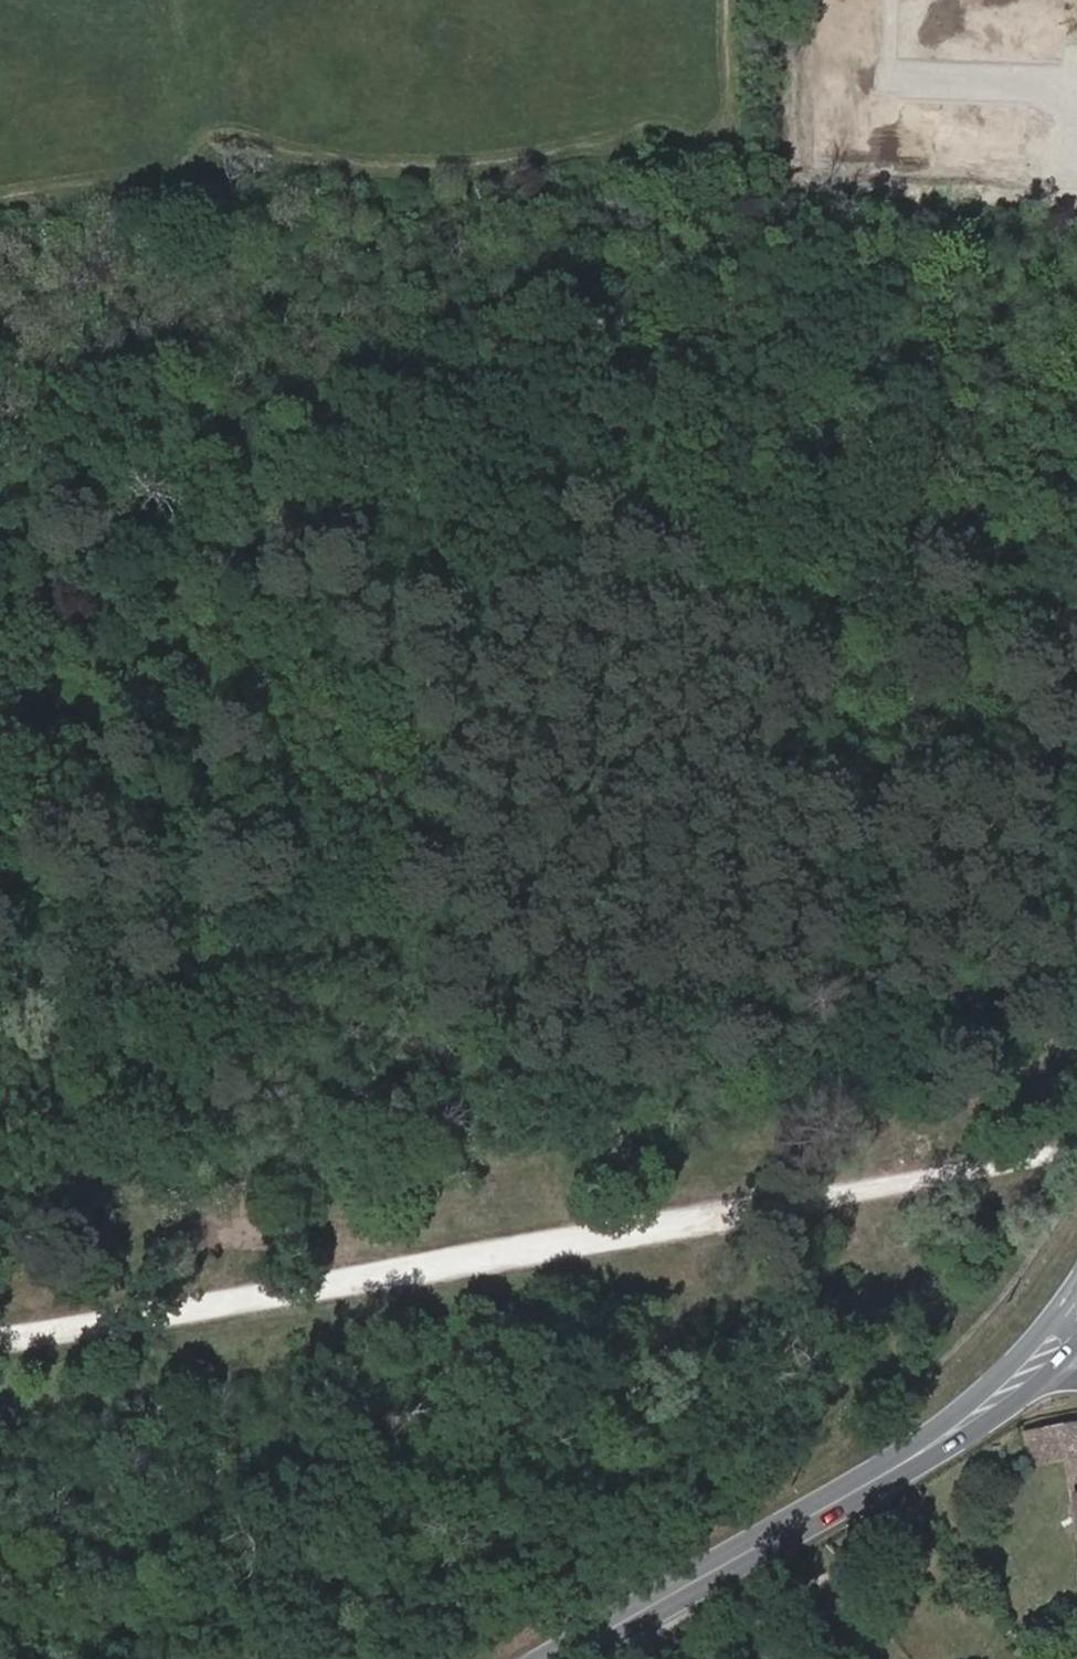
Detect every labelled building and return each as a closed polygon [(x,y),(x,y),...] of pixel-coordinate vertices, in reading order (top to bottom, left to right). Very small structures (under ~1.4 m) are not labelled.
[(1063,0),(912,0),(910,49),(1061,54),(1063,0)] [(1031,104),(913,100),(911,154),(1029,158),(1031,104)] [(1023,1432),(1029,1467),(1066,1461),(1076,1528),(1076,1423),(1023,1432)]
